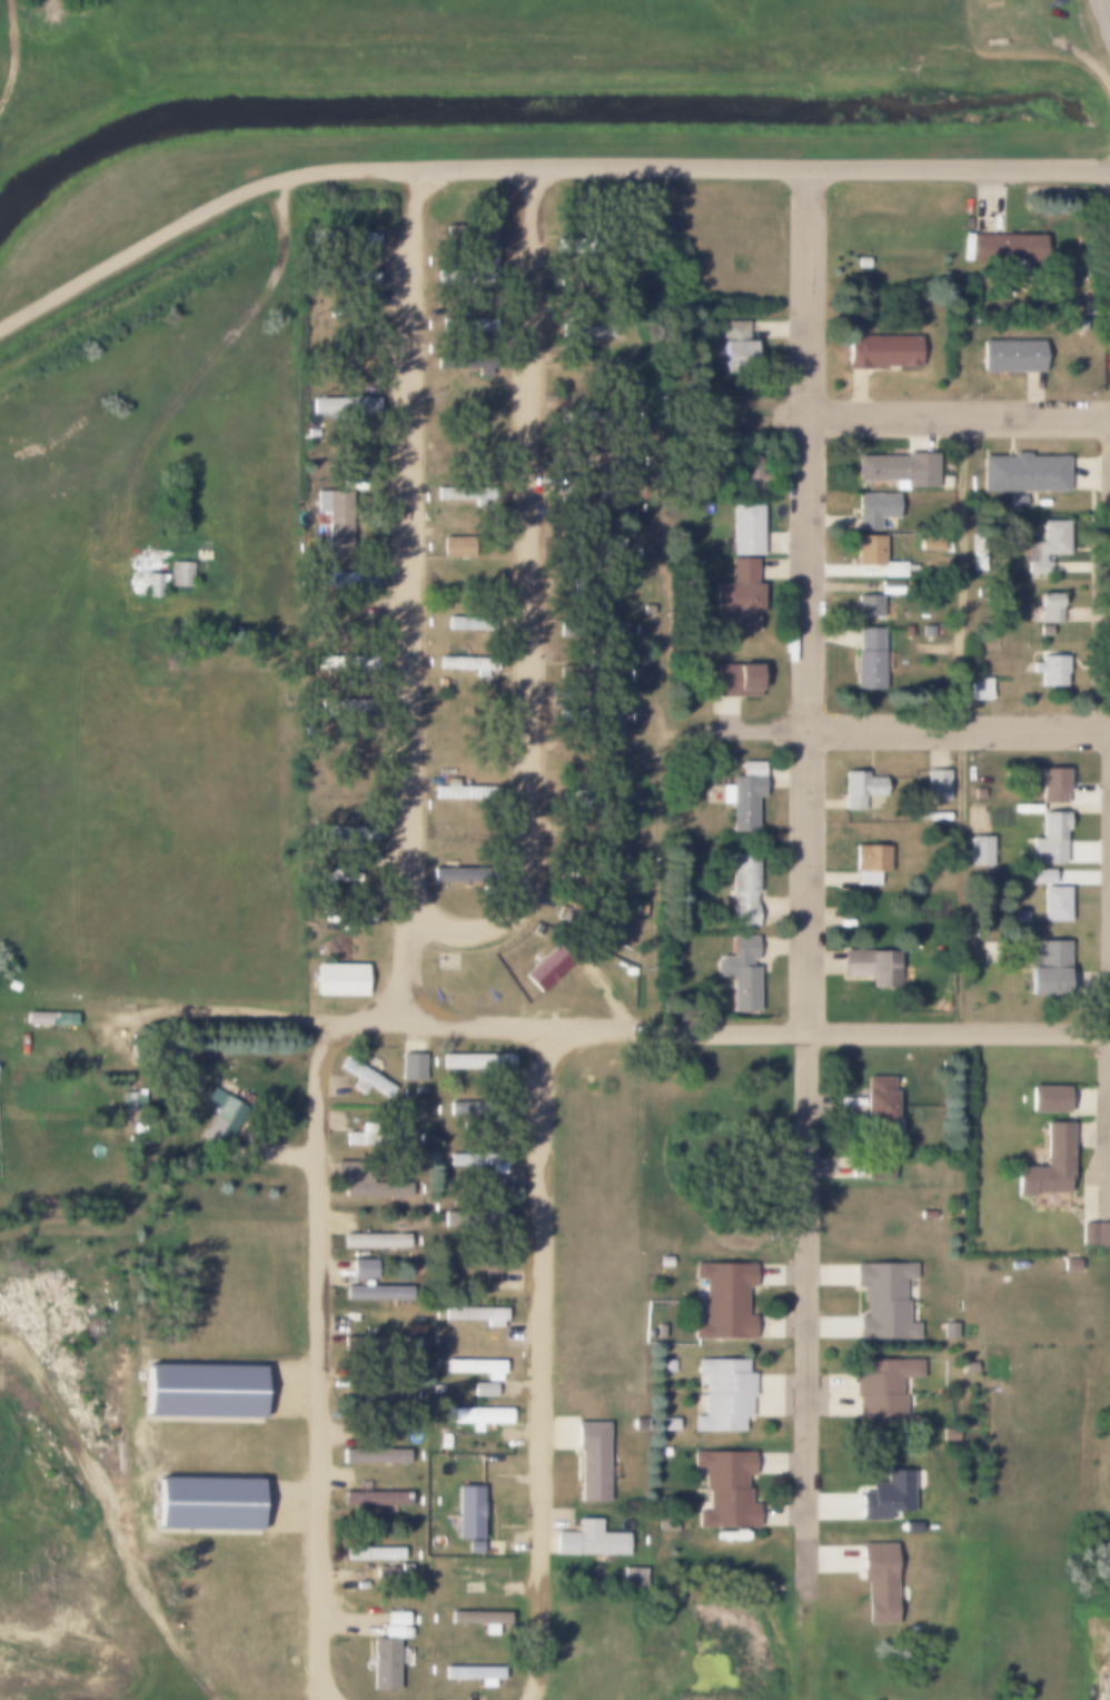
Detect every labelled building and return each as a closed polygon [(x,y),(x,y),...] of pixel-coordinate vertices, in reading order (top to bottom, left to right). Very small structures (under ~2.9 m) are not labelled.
[(493,226),(493,238),(437,238),(437,226),(493,226)] [(376,231),(375,245),(310,243),(310,229),(376,231)] [(1043,235),(1043,260),(972,260),(972,235),(1043,235)] [(552,237),(612,237),(612,251),(552,251),(552,237)] [(436,269),(470,269),(470,256),(493,256),(493,284),(478,284),(478,290),(462,290),(462,284),(436,284),(436,269)] [(869,257),(869,267),(856,267),(856,257),(869,257)] [(376,273),(376,285),(308,283),(309,269),(376,273)] [(496,318),(496,333),(429,333),(429,318),(496,318)] [(1074,319),(1084,319),(1084,330),(1074,330),(1074,319)] [(721,322),(746,322),(746,340),(752,340),(752,373),(721,373),(721,322)] [(559,324),(612,324),(612,337),(559,337),(559,324)] [(846,335),(918,335),(918,365),(869,365),(869,368),(846,368),(846,335)] [(981,340),(1042,340),(1042,372),(981,372),(981,340)] [(488,368),(488,375),(476,375),(476,368),(436,368),(436,356),(494,356),(494,368),(488,368)] [(344,413),(344,418),(333,418),(333,413),(310,413),(310,397),(377,397),(377,413),(344,413)] [(628,452),(637,452),(637,462),(628,462),(628,452)] [(903,455),(903,453),(934,453),(934,488),(903,488),(903,480),(855,480),(855,455),(903,455)] [(1010,456),(1010,453),(1027,453),(1027,456),(1066,456),(1066,492),(980,492),(980,456),(1010,456)] [(740,456),(759,456),(759,492),(740,492),(740,456)] [(940,488),(940,475),(950,475),(950,488),(940,488)] [(436,485),(494,485),(494,498),(436,498),(436,485)] [(326,556),(326,553),(317,553),(317,541),(326,541),(326,511),(316,511),(316,491),(354,491),(354,556),(326,556)] [(895,493),(895,518),(881,518),(881,532),(854,532),(854,493),(895,493)] [(761,555),(731,555),(731,505),(761,505),(761,555)] [(632,517),(641,517),(641,528),(632,528),(632,517)] [(1032,561),(1032,543),(1040,543),(1040,521),(1067,521),(1067,554),(1043,554),(1043,561),(1049,561),(1049,573),(1025,573),(1025,561),(1032,561)] [(442,535),(465,535),(465,555),(442,555),(442,535)] [(883,562),(905,562),(905,577),(880,577),(880,566),(854,566),(854,535),(883,535),(883,562)] [(971,535),(983,535),(983,571),(971,571),(971,535)] [(919,536),(942,536),(942,552),(919,552),(919,536)] [(195,550),(209,551),(209,559),(195,559),(195,550)] [(759,583),(759,612),(752,612),(752,632),(729,632),(729,612),(713,612),(713,583),(729,583),(729,557),(755,557),(755,583),(759,583)] [(169,561),(191,562),(191,587),(168,586),(169,561)] [(146,573),(166,573),(166,583),(160,583),(160,595),(146,595),(146,573)] [(363,585),(363,593),(349,593),(349,585),(319,585),(319,573),(374,573),(374,585),(363,585)] [(1059,622),(1039,622),(1039,593),(1059,593),(1059,622)] [(881,596),(881,617),(855,617),(855,596),(881,596)] [(643,605),(653,605),(653,615),(643,615),(643,605)] [(446,616),(493,616),(493,631),(446,631),(446,616)] [(558,622),(624,622),(624,635),(558,635),(558,622)] [(922,625),(933,625),(933,636),(922,636),(922,625)] [(1049,625),(1049,634),(1039,634),(1039,625),(1049,625)] [(853,650),(858,650),(858,627),(882,627),(882,690),(853,690),(853,650)] [(374,656),(373,670),(316,669),(317,655),(374,656)] [(1040,672),(1030,672),(1030,662),(1040,662),(1040,655),(1064,655),(1064,685),(1040,685),(1040,672)] [(486,671),(486,679),(472,679),(472,671),(436,671),(436,658),(495,658),(495,671),(486,671)] [(715,664),(756,664),(756,695),(715,695),(715,664)] [(989,678),(989,700),(969,700),(969,678),(989,678)] [(375,699),(375,711),(319,711),(319,699),(375,699)] [(730,785),(730,777),(739,777),(739,761),(761,761),(761,797),(754,797),(754,832),(730,832),(730,803),(720,803),(720,785),(730,785)] [(1040,803),(1040,768),(1066,768),(1066,792),(1063,792),(1063,803),(1040,803)] [(924,770),(949,770),(949,801),(924,801),(924,770)] [(865,777),(882,777),(882,795),(865,795),(865,810),(843,810),(843,772),(865,772),(865,777)] [(444,785),(444,779),(455,779),(455,785),(496,785),(496,799),(433,799),(433,785),(444,785)] [(1030,838),(1040,838),(1040,812),(1066,812),(1066,829),(1063,829),(1063,863),(1030,863),(1030,838)] [(377,826),(377,840),(318,840),(318,826),(377,826)] [(975,834),(998,834),(998,863),(975,863),(975,834)] [(878,871),(878,884),(856,884),(856,871),(853,871),(853,844),(889,844),(889,871),(878,871)] [(730,854),(755,854),(755,927),(730,927),(730,854)] [(1060,867),(1060,882),(1035,882),(1035,867),(1060,867)] [(430,868),(496,868),(496,881),(430,881),(430,868)] [(351,873),(359,873),(359,881),(328,881),(328,873),(330,873),(330,870),(351,870),(351,873)] [(1048,884),(1076,884),(1076,920),(1048,920),(1048,884)] [(633,903),(644,903),(644,915),(633,915),(633,903)] [(558,906),(611,928),(605,940),(553,918),(558,906)] [(730,956),(730,936),(755,936),(755,1011),(730,1011),(730,976),(720,976),(713,969),(713,962),(720,956),(730,956)] [(542,991),(524,972),(558,940),(576,960),(542,991)] [(1068,940),(1068,967),(1064,967),(1064,998),(1027,998),(1027,955),(1035,955),(1035,940),(1068,940)] [(842,950),(896,950),(896,988),(869,988),(869,976),(842,976),(842,950)] [(314,963),(364,963),(364,996),(314,996),(314,963)] [(7,986),(10,979),(20,985),(17,991),(7,986)] [(24,1011),(75,1012),(75,1026),(24,1025),(24,1011)] [(165,1049),(178,1049),(178,1066),(165,1066),(165,1049)] [(422,1054),(422,1080),(399,1080),(399,1054),(422,1054)] [(509,1054),(509,1068),(439,1068),(439,1054),(509,1054)] [(345,1056),(395,1088),(387,1099),(338,1067),(345,1056)] [(890,1090),(892,1090),(892,1131),(861,1131),(861,1090),(864,1090),(864,1076),(890,1076),(890,1090)] [(449,1079),(458,1079),(458,1088),(449,1088),(449,1079)] [(210,1086),(246,1108),(220,1147),(200,1134),(217,1108),(201,1098),(210,1086)] [(413,1086),(425,1086),(425,1095),(413,1095),(413,1086)] [(1029,1086),(1066,1086),(1066,1114),(1029,1114),(1029,1086)] [(121,1093),(132,1093),(132,1113),(121,1113),(121,1093)] [(147,1096),(130,1096),(130,1114),(148,1114),(147,1096)] [(447,1101),(506,1101),(506,1114),(447,1114),(447,1101)] [(358,1133),(358,1123),(371,1123),(371,1133),(399,1133),(399,1145),(343,1145),(343,1133),(358,1133)] [(1067,1172),(1067,1194),(1014,1194),(1014,1166),(1043,1166),(1043,1123),(1070,1123),(1070,1172),(1067,1172)] [(503,1165),(503,1173),(490,1173),(490,1165),(447,1165),(447,1154),(506,1154),(506,1165),(503,1165)] [(408,1183),(408,1197),(343,1197),(343,1183),(334,1183),(334,1162),(357,1162),(357,1170),(369,1170),(369,1183),(408,1183)] [(499,1175),(499,1188),(480,1188),(480,1175),(499,1175)] [(508,1227),(443,1227),(443,1214),(508,1214),(508,1227)] [(1080,1223),(1109,1223),(1109,1246),(1080,1246),(1080,1223)] [(340,1234),(406,1234),(406,1248),(340,1248),(340,1234)] [(484,1269),(443,1269),(443,1256),(508,1256),(508,1269),(496,1269),(496,1284),(484,1284),(484,1269)] [(658,1257),(670,1257),(670,1266),(658,1266),(658,1257)] [(1060,1258),(1076,1258),(1076,1271),(1060,1271),(1060,1258)] [(359,1278),(349,1278),(349,1261),(376,1261),(376,1278),(368,1278),(359,1278)] [(752,1262),(752,1286),(745,1286),(745,1315),(752,1315),(752,1338),(693,1338),(693,1323),(702,1323),(702,1278),(693,1278),(693,1262),(752,1262)] [(915,1263),(915,1278),(903,1278),(903,1301),(906,1301),(906,1323),(918,1323),(918,1340),(855,1340),(855,1316),(863,1316),(863,1288),(853,1288),(853,1263),(915,1263)] [(368,1278),(368,1286),(408,1286),(408,1301),(344,1301),(344,1286),(359,1286),(359,1278),(368,1278)] [(485,1320),(443,1320),(443,1307),(504,1307),(504,1320),(499,1320),(499,1327),(485,1327),(485,1320)] [(942,1322),(955,1322),(955,1337),(942,1337),(942,1322)] [(408,1324),(420,1324),(420,1334),(408,1334),(408,1324)] [(655,1325),(665,1325),(665,1337),(655,1337),(655,1325)] [(345,1337),(409,1337),(409,1353),(345,1353),(345,1337)] [(443,1337),(443,1346),(432,1346),(432,1337),(443,1337)] [(696,1358),(746,1358),(746,1374),(753,1374),(753,1394),(750,1394),(750,1416),(746,1416),(746,1430),(692,1430),(692,1416),(703,1416),(703,1394),(706,1394),(706,1374),(696,1374),(696,1358)] [(858,1396),(855,1396),(855,1371),(861,1371),(861,1358),(921,1358),(921,1377),(900,1377),(900,1394),(904,1394),(904,1425),(858,1425),(858,1396)] [(498,1372),(498,1380),(484,1380),(484,1372),(444,1372),(444,1360),(502,1360),(502,1372),(498,1372)] [(663,1360),(672,1360),(672,1372),(663,1372),(663,1360)] [(963,1363),(974,1363),(974,1374),(963,1374),(963,1363)] [(143,1364),(259,1366),(258,1419),(142,1416),(143,1364)] [(402,1380),(402,1402),(353,1402),(353,1380),(402,1380)] [(472,1383),(494,1383),(494,1396),(472,1396),(472,1383)] [(443,1384),(443,1393),(430,1393),(430,1384),(443,1384)] [(442,1409),(508,1409),(508,1422),(442,1422),(442,1409)] [(632,1419),(644,1419),(644,1430),(632,1430),(632,1419)] [(662,1419),(676,1419),(676,1430),(662,1430),(662,1419)] [(574,1422),(605,1422),(605,1501),(577,1501),(577,1450),(574,1450),(574,1422)] [(437,1433),(448,1433),(448,1446),(437,1446),(437,1433)] [(660,1447),(668,1447),(668,1456),(660,1456),(660,1447)] [(341,1462),(341,1450),(405,1450),(405,1462),(341,1462)] [(751,1451),(751,1474),(743,1474),(743,1488),(749,1488),(749,1503),(755,1503),(755,1530),(696,1530),(696,1512),(706,1512),(706,1488),(703,1488),(703,1466),(693,1466),(693,1451),(751,1451)] [(869,1491),(869,1482),(883,1482),(883,1470),(910,1470),(910,1511),(886,1511),(886,1520),(859,1520),(859,1491),(869,1491)] [(156,1476),(257,1479),(257,1533),(155,1531),(156,1476)] [(457,1540),(456,1485),(479,1485),(480,1539),(457,1540)] [(340,1492),(407,1492),(407,1505),(340,1505),(340,1492)] [(599,1532),(626,1532),(626,1554),(554,1554),(554,1532),(576,1532),(576,1519),(599,1519),(599,1532)] [(902,1521),(918,1521),(918,1531),(902,1531),(902,1521)] [(892,1543),(892,1623),(864,1623),(864,1598),(866,1598),(866,1583),(860,1583),(860,1543),(892,1543)] [(341,1546),(400,1546),(400,1560),(341,1560),(341,1546)] [(622,1568),(645,1568),(645,1588),(622,1588),(622,1568)] [(384,1611),(406,1611),(406,1625),(384,1625),(384,1611)] [(482,1622),(448,1622),(448,1611),(508,1611),(508,1622),(495,1622),(495,1634),(482,1634),(482,1622)] [(383,1627),(400,1627),(400,1638),(395,1638),(395,1690),(369,1690),(369,1638),(383,1638),(383,1627)] [(492,1679),(492,1687),(477,1687),(477,1679),(443,1679),(443,1667),(502,1667),(502,1679),(492,1679)]
